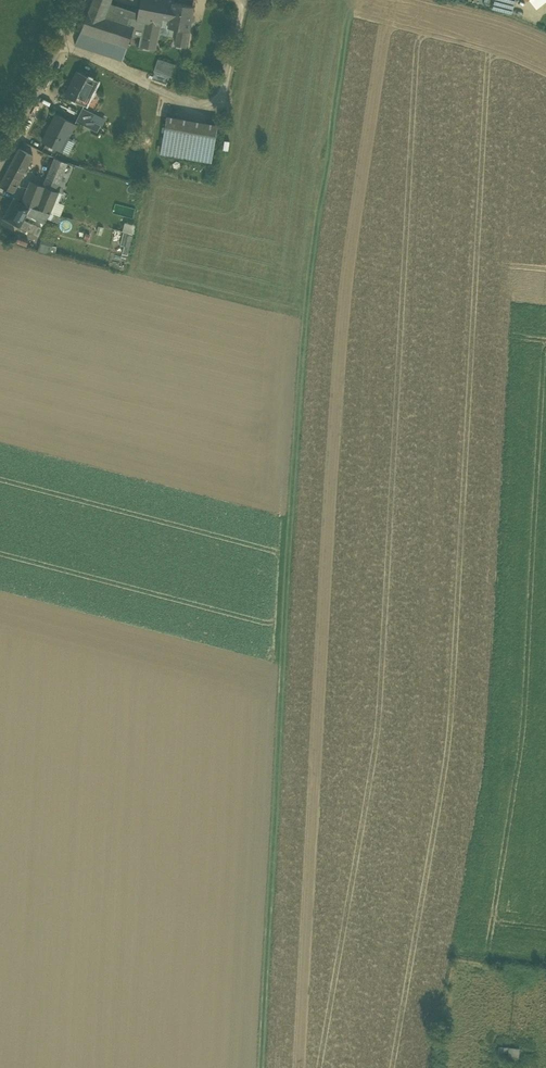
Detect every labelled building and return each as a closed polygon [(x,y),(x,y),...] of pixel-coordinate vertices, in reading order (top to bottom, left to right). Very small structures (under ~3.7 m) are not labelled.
[(111,0),(93,0),(88,12),(106,17),(110,3),(111,0)] [(138,19),(137,20),(146,22),(144,30),(141,47),(155,49),(160,25),(168,27),(173,2),(174,2),(175,0),(141,0),(139,13),(138,19)] [(493,9),(512,13),(515,1),(512,0),(495,0),(493,9)] [(178,29),(189,31),(194,6),(174,2),(173,2),(168,27),(178,29)] [(139,13),(110,3),(106,17),(123,23),(124,19),(131,20),(131,18),(138,19),(139,13)] [(135,27),(123,23),(106,17),(88,12),(81,32),(127,47),(132,34),(134,28),(135,27)] [(134,28),(144,30),(146,22),(137,20),(138,19),(131,18),(131,20),(124,19),(123,23),(135,27),(134,28)] [(134,28),(132,34),(141,36),(139,46),(141,47),(144,30),(134,28)] [(175,46),(186,48),(189,31),(178,29),(175,46)] [(123,59),(127,47),(81,32),(76,43),(123,59)] [(154,71),(172,77),(175,65),(158,60),(154,71)] [(66,97),(84,106),(96,81),(78,72),(66,97)] [(82,108),(80,114),(91,120),(94,114),(82,108)] [(95,122),(91,120),(80,114),(76,122),(91,130),(95,122)] [(94,114),(91,120),(95,122),(103,126),(106,120),(94,114)] [(42,143),(61,152),(61,150),(69,136),(75,124),(56,115),(42,143)] [(161,153),(212,162),(218,125),(167,116),(161,153)] [(77,140),(69,136),(61,150),(69,154),(77,140)] [(20,149),(11,166),(24,173),(34,156),(20,149)] [(46,180),(58,185),(58,184),(59,183),(67,162),(55,157),(54,160),(46,180)] [(14,192),(24,173),(11,166),(0,186),(14,192)] [(58,185),(46,180),(44,185),(56,190),(58,185)] [(50,213),(58,194),(59,192),(56,190),(44,185),(32,181),(31,182),(23,202),(30,205),(50,213)] [(58,194),(50,213),(61,215),(65,204),(59,202),(62,193),(59,192),(58,194)] [(20,226),(24,219),(26,215),(28,212),(30,207),(29,207),(23,203),(14,199),(14,200),(6,214),(4,217),(20,226)] [(30,205),(29,207),(30,207),(28,212),(44,222),(47,218),(50,213),(30,205)] [(61,215),(50,213),(47,218),(58,222),(61,215)] [(20,226),(38,235),(39,234),(42,228),(28,221),(24,219),(20,226)] [(129,233),(133,234),(136,225),(125,222),(122,231),(124,232),(129,233)] [(125,246),(126,246),(129,233),(124,232),(121,245),(125,246)] [(38,250),(49,253),(49,252),(51,245),(52,242),(53,238),(43,235),(41,242),(38,250)] [(29,241),(18,237),(16,242),(27,246),(29,241)] [(519,1056),(519,1047),(499,1046),(498,1056),(519,1056)]
